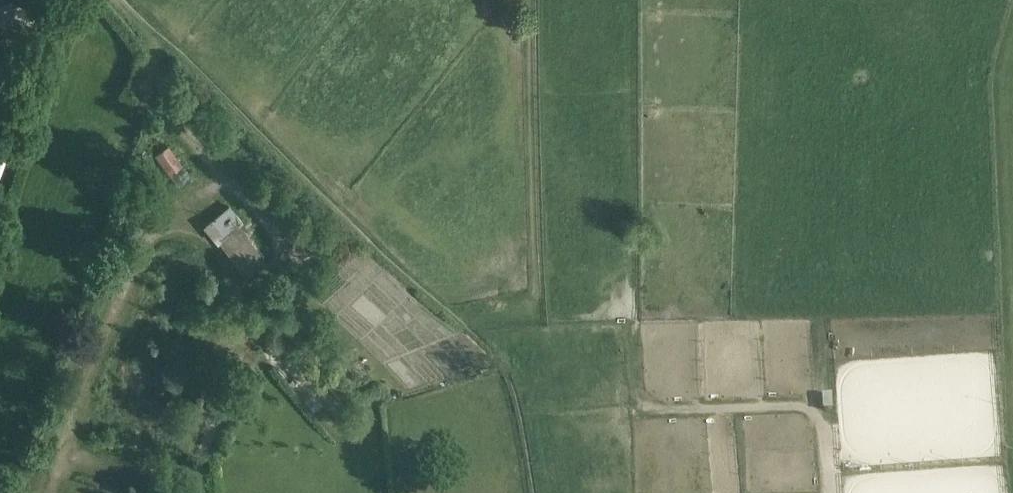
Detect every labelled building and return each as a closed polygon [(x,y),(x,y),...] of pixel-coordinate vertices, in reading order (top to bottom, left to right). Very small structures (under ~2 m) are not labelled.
[(33,36),(42,13),(10,0),(0,0),(0,23),(33,36)] [(168,143),(155,153),(170,174),(184,163),(168,143)] [(230,202),(203,223),(218,241),(219,240),(245,276),(269,259),(242,221),(244,220),(230,202)]
